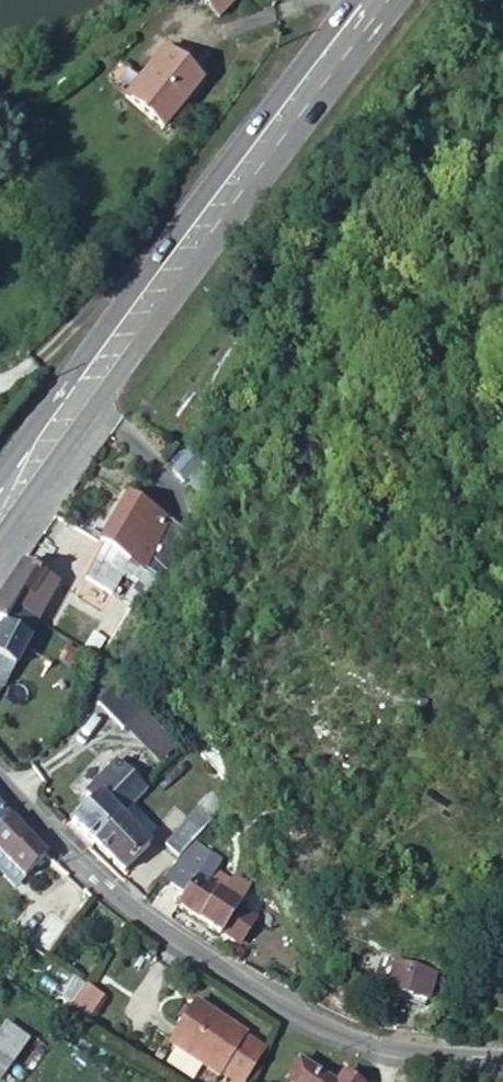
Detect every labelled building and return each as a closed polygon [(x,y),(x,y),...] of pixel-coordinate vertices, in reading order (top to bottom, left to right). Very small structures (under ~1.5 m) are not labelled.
[(218,21),(239,0),(197,0),(218,21)] [(121,36),(92,72),(78,89),(118,121),(155,75),(133,57),(139,51),(121,36)] [(100,486),(65,547),(73,552),(94,565),(100,569),(128,520),(115,512),(122,501),(100,486)] [(113,577),(147,517),(122,501),(115,512),(128,520),(100,569),(113,577)] [(94,565),(73,552),(43,604),(63,618),(94,565)] [(9,624),(23,597),(0,581),(0,640),(9,624)] [(93,803),(114,779),(72,742),(46,770),(60,783),(53,791),(64,802),(78,789),(93,803)] [(203,775),(170,744),(160,755),(193,785),(203,775)] [(31,818),(58,842),(82,816),(93,803),(78,789),(64,802),(53,791),(31,818)] [(179,815),(168,806),(136,850),(147,858),(179,815)] [(23,874),(45,853),(6,813),(0,819),(0,851),(23,874)] [(82,816),(58,842),(85,865),(107,839),(82,816)] [(150,863),(136,882),(159,896),(151,910),(192,934),(193,933),(211,904),(212,902),(197,892),(204,881),(188,871),(194,859),(166,842),(164,845),(150,863)] [(220,890),(204,881),(197,892),(212,902),(220,890)] [(227,914),(211,904),(193,933),(209,942),(227,914)] [(67,922),(54,912),(35,939),(49,949),(67,922)] [(405,1010),(415,978),(375,963),(369,981),(363,978),(358,993),(405,1010)] [(88,1022),(103,998),(88,989),(73,1013),(88,1022)] [(193,1008),(177,1033),(245,1077),(259,1054),(241,1043),(243,1039),(193,1008)] [(24,1040),(1,1024),(0,1025),(0,1075),(24,1040)] [(230,1081),(241,1081),(245,1077),(177,1033),(168,1048),(216,1079),(219,1075),(230,1081)] [(297,1059),(284,1079),(288,1081),(335,1081),(297,1059)] [(343,1071),(336,1081),(362,1081),(343,1071)]
